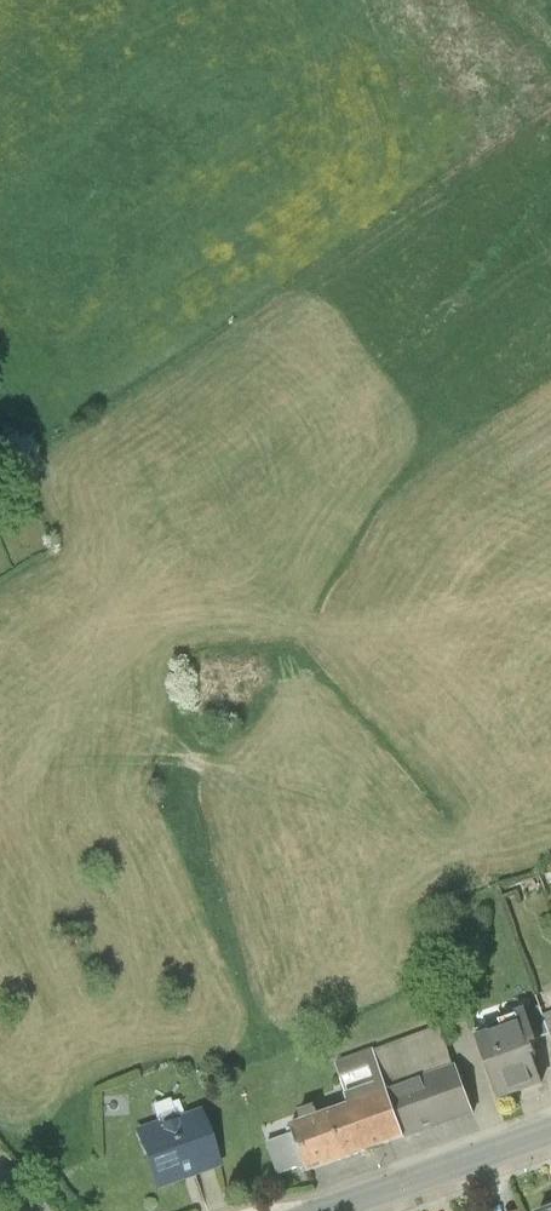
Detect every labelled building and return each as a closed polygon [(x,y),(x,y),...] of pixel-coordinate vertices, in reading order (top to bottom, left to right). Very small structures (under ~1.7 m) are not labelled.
[(535,881),(522,886),(526,896),(539,891),(535,881)] [(540,1008),(527,1012),(537,1040),(550,1035),(549,1033),(540,1008)] [(527,1012),(475,1031),(499,1099),(542,1084),(533,1057),(536,1056),(532,1045),(538,1043),(537,1040),(527,1012)] [(441,1029),(375,1053),(405,1138),(474,1114),(457,1068),(454,1068),(441,1029)] [(350,1106),(319,1117),(335,1163),(405,1138),(375,1053),(374,1052),(336,1065),(350,1106)] [(159,1126),(138,1133),(146,1154),(149,1153),(160,1185),(184,1177),(183,1175),(191,1172),(192,1174),(215,1166),(211,1153),(213,1152),(207,1135),(204,1136),(197,1115),(185,1120),(178,1102),(154,1110),(159,1126)] [(307,1173),(335,1163),(319,1117),(316,1107),(299,1113),(302,1122),(291,1126),(293,1134),(267,1143),(279,1175),(305,1166),(307,1173)]
